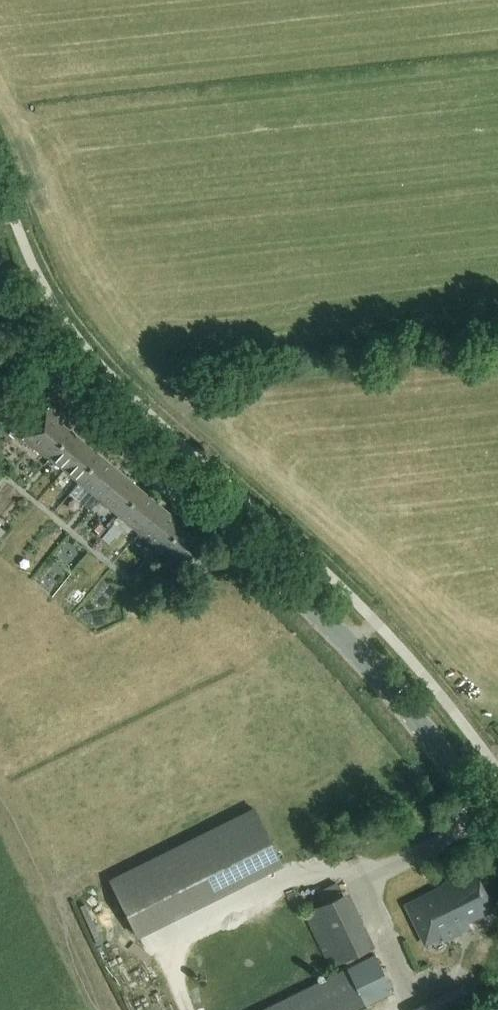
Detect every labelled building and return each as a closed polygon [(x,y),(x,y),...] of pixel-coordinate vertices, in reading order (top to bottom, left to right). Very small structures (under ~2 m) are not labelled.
[(46,453),(68,427),(61,421),(65,416),(52,405),(25,436),(46,453)] [(14,418),(5,429),(15,437),(24,426),(14,418)] [(68,427),(46,453),(57,462),(58,461),(68,469),(88,444),(68,427)] [(88,444),(68,469),(88,487),(109,461),(88,444)] [(109,461),(88,487),(108,504),(129,478),(109,461)] [(129,478),(108,504),(129,521),(150,496),(129,478)] [(150,496),(129,521),(149,538),(170,513),(150,496)] [(170,513),(149,538),(162,549),(161,550),(169,557),(190,530),(170,513)] [(194,533),(190,530),(169,557),(188,573),(217,540),(201,526),(194,533)] [(145,931),(295,867),(269,806),(119,870),(145,931)] [(473,869),(404,903),(426,947),(459,930),(455,921),(491,904),(473,869)] [(384,948),(363,890),(312,909),(333,967),(384,948)] [(367,1003),(392,991),(374,955),(265,1009),(370,1009),(367,1003)]
